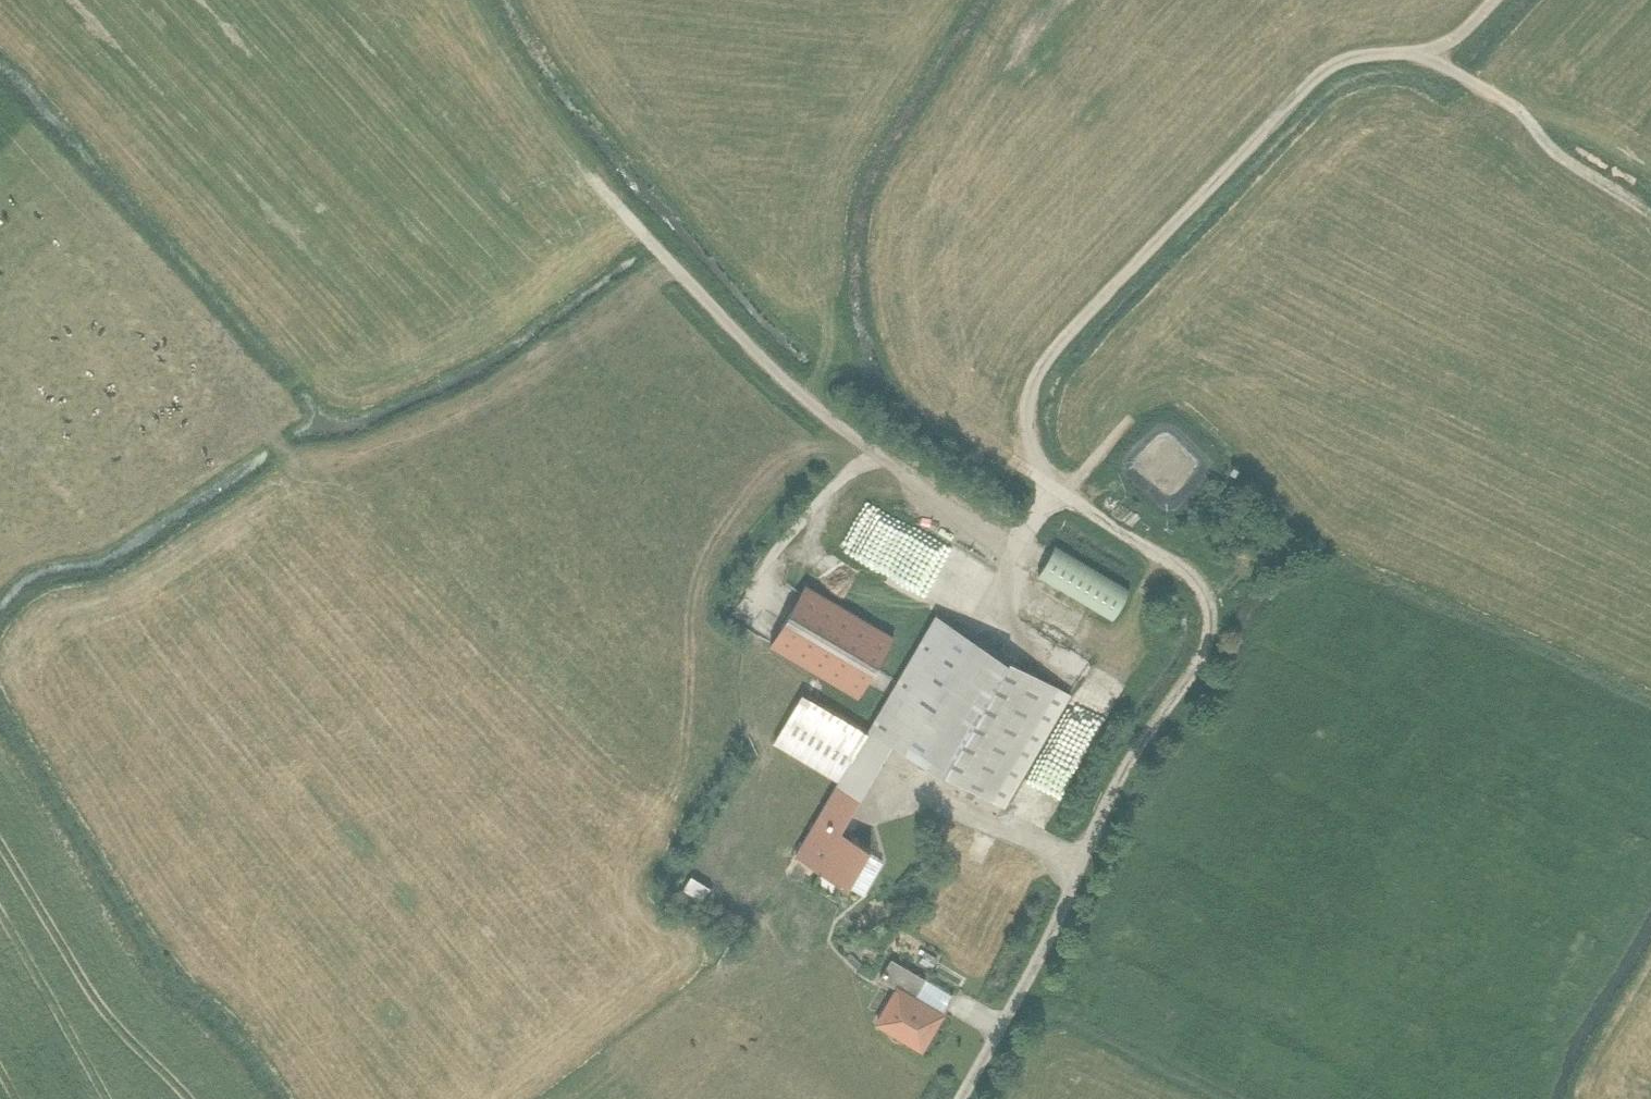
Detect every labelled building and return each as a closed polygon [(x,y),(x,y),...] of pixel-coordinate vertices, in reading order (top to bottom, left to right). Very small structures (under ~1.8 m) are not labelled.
[(1029,533),(1012,561),(1089,606),(1105,578),(1029,533)] [(746,633),(834,685),(871,622),(783,570),(746,633)] [(768,842),(822,874),(847,832),(818,815),(867,731),(979,797),(1048,680),(912,600),(843,716),(778,678),(747,731),(812,768),(768,842)] [(924,1002),(871,972),(847,1013),(900,1043),(924,1002)]
